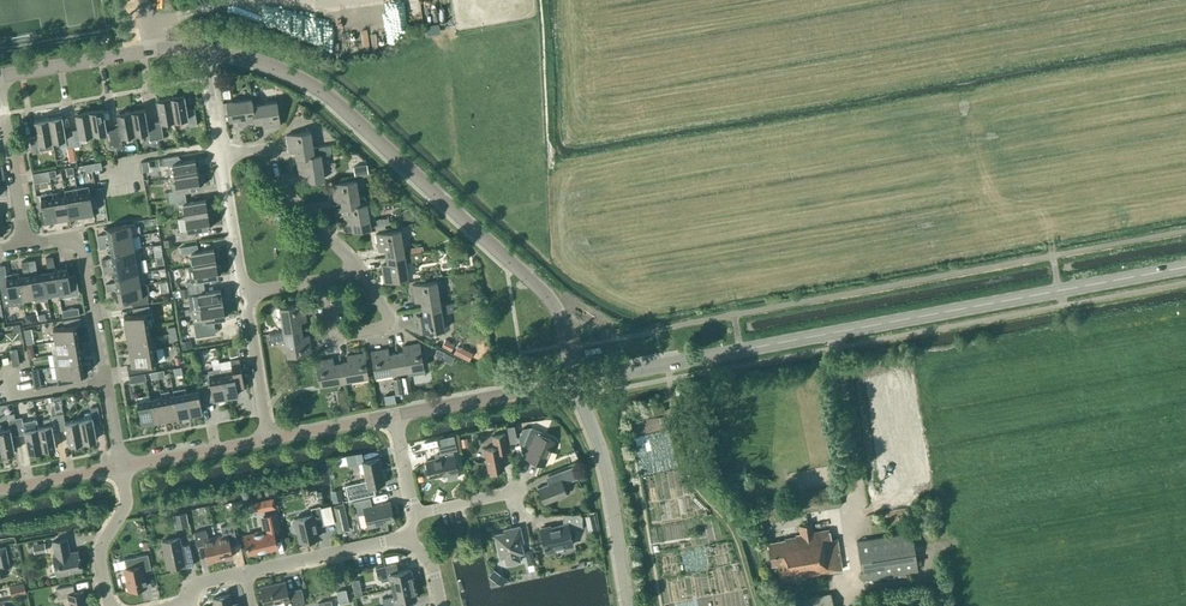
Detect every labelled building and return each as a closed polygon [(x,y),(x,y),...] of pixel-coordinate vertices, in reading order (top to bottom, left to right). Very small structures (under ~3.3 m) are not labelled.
[(181,119),(182,122),(188,121),(189,125),(197,124),(194,109),(187,110),(184,95),(170,97),(174,120),(181,119)] [(156,99),(160,122),(154,123),(156,138),(163,137),(160,122),(174,120),(170,97),(156,99)] [(238,126),(256,123),(253,105),(252,105),(251,98),(227,102),(230,120),(237,119),(238,126)] [(280,125),(276,101),(253,105),(256,123),(262,122),(263,128),(280,125)] [(106,131),(103,109),(89,111),(93,134),(106,132),(109,146),(115,145),(113,130),(106,131)] [(144,109),(130,111),(134,134),(148,132),(149,139),(156,138),(154,123),(147,124),(144,109)] [(75,113),(77,127),(71,128),(74,145),(80,144),(79,136),(93,134),(89,111),(75,113)] [(119,129),(113,130),(115,145),(122,144),(121,136),(134,134),(130,111),(116,113),(119,129)] [(58,140),(59,146),(67,144),(67,146),(74,145),(71,128),(64,129),(62,116),(48,118),(52,141),(58,140)] [(39,151),(38,143),(52,141),(48,118),(34,121),(37,136),(29,137),(32,152),(39,151)] [(295,151),(296,158),(314,155),(330,152),(329,145),(313,148),(310,131),(286,135),(289,152),(295,151)] [(321,154),(314,155),(296,158),(299,175),(305,174),(306,181),(325,179),(321,154)] [(168,164),(170,178),(197,173),(195,160),(179,162),(178,155),(162,158),(163,165),(168,164)] [(84,164),(86,171),(102,168),(100,161),(84,164)] [(367,164),(353,166),(354,175),(368,173),(367,164)] [(66,167),(67,174),(74,173),(73,166),(66,167)] [(49,177),(50,177),(49,174),(48,170),(32,173),(34,183),(50,180),(49,177)] [(184,190),(200,188),(197,173),(170,178),(174,178),(175,184),(171,185),(172,192),(168,192),(169,199),(185,197),(184,190)] [(334,201),(341,200),(342,208),(360,204),(356,180),(331,184),(334,201)] [(77,193),(81,215),(93,213),(89,191),(88,186),(76,188),(77,193)] [(77,193),(76,188),(64,190),(65,195),(69,217),(81,215),(77,193)] [(65,195),(61,196),(60,191),(52,193),(53,197),(57,219),(69,217),(65,195)] [(44,221),(57,219),(53,197),(52,193),(40,195),(44,221)] [(205,200),(186,203),(185,197),(169,199),(170,206),(182,204),(185,217),(208,214),(205,200)] [(371,227),(366,203),(360,204),(342,208),(345,224),(351,223),(352,230),(371,227)] [(210,227),(208,214),(185,217),(187,231),(178,233),(179,240),(195,237),(194,230),(210,227)] [(374,220),(375,227),(385,225),(384,218),(374,220)] [(98,242),(105,241),(110,240),(132,236),(136,235),(134,223),(108,227),(109,233),(97,235),(98,242)] [(385,250),(386,257),(404,254),(400,230),(376,234),(379,251),(385,250)] [(134,248),(132,236),(110,240),(112,252),(134,248)] [(191,253),(193,266),(216,263),(213,249),(198,251),(197,244),(181,247),(182,254),(191,253)] [(134,248),(112,252),(113,257),(101,259),(102,266),(140,259),(138,247),(134,248)] [(384,282),(408,278),(404,254),(386,257),(387,264),(381,265),(384,282)] [(45,258),(48,272),(43,273),(46,294),(58,293),(58,292),(55,271),(52,256),(45,258)] [(35,259),(28,260),(34,297),(35,302),(47,300),(46,294),(43,273),(37,274),(35,259)] [(115,271),(116,276),(142,271),(140,259),(102,266),(104,273),(115,271)] [(23,269),(24,276),(19,277),(22,299),(34,297),(28,260),(21,262),(23,269)] [(186,282),(187,288),(204,286),(203,279),(218,277),(216,263),(193,266),(195,280),(186,282)] [(58,292),(58,293),(59,297),(79,294),(75,274),(68,276),(67,269),(55,271),(58,292)] [(145,284),(144,283),(142,271),(116,276),(117,282),(105,284),(107,290),(115,289),(145,284)] [(22,299),(19,277),(6,279),(5,274),(0,275),(0,284),(4,306),(23,303),(22,299)] [(421,301),(422,308),(440,305),(436,281),(412,285),(415,302),(421,301)] [(148,293),(147,285),(144,283),(145,284),(115,289),(117,301),(116,301),(131,299),(132,305),(148,302),(147,296),(146,296),(148,293)] [(205,292),(204,286),(187,288),(188,295),(197,293),(200,307),(223,303),(220,289),(205,292)] [(188,297),(187,288),(179,289),(180,298),(188,297)] [(209,320),(225,317),(223,303),(200,307),(202,321),(193,322),(194,329),(210,327),(209,320)] [(279,307),(283,331),(301,328),(300,322),(306,321),(303,303),(279,307)] [(455,303),(440,305),(442,314),(454,312),(453,307),(456,306),(455,303)] [(123,317),(125,329),(147,325),(145,313),(150,312),(148,305),(132,308),(134,315),(123,317)] [(420,333),(444,329),(442,314),(440,305),(422,308),(424,315),(417,316),(420,333)] [(62,310),(63,317),(79,314),(78,307),(62,310)] [(32,314),(25,315),(26,323),(33,322),(32,314)] [(53,328),(55,341),(77,337),(75,325),(81,324),(80,318),(64,320),(65,327),(53,328)] [(127,341),(149,337),(147,325),(125,329),(127,341)] [(301,328),(283,331),(283,332),(269,334),(270,342),(284,340),(287,356),(311,352),(309,334),(302,336),(301,328)] [(32,335),(24,337),(26,344),(34,342),(32,335)] [(89,340),(78,342),(77,337),(55,341),(57,353),(91,347),(89,340)] [(127,341),(129,353),(156,348),(154,342),(150,343),(149,337),(127,341)] [(191,340),(180,342),(181,350),(192,348),(191,340)] [(403,352),(396,353),(399,371),(423,367),(419,343),(402,346),(403,352)] [(453,353),(468,359),(471,352),(457,345),(453,353)] [(91,347),(57,353),(52,354),(54,366),(81,361),(80,356),(92,354),(91,347)] [(9,349),(12,365),(19,364),(16,348),(9,349)] [(158,361),(156,348),(129,353),(132,365),(127,366),(128,373),(155,368),(154,362),(158,361)] [(375,376),(399,371),(396,353),(389,355),(388,348),(371,351),(375,376)] [(437,349),(434,355),(442,359),(446,353),(437,349)] [(346,355),(347,362),(340,363),(344,381),(368,377),(364,352),(346,355)] [(315,360),(319,385),(344,381),(340,363),(333,364),(332,358),(315,360)] [(238,395),(236,387),(243,386),(238,359),(231,360),(232,368),(221,370),(226,397),(238,395)] [(72,375),(83,374),(81,361),(54,366),(57,385),(74,382),(72,375)] [(291,367),(283,376),(290,381),(298,372),(291,367)] [(201,374),(203,384),(206,401),(226,397),(221,370),(220,368),(207,370),(208,373),(201,374)] [(128,376),(130,383),(146,380),(145,373),(128,376)] [(411,392),(408,376),(401,378),(404,393),(411,392)] [(402,393),(400,377),(392,379),(395,394),(402,393)] [(39,378),(32,379),(34,389),(41,387),(39,378)] [(200,402),(206,401),(203,384),(197,385),(198,390),(185,392),(190,414),(202,412),(200,402)] [(190,414),(185,392),(184,388),(172,390),(173,395),(178,417),(190,414)] [(344,389),(336,391),(339,408),(347,407),(344,389)] [(173,395),(170,395),(169,390),(160,392),(161,397),(166,419),(178,417),(173,395)] [(153,421),(149,399),(148,395),(136,397),(137,402),(141,423),(153,421)] [(166,419),(161,397),(149,399),(153,421),(166,419)] [(652,408),(653,414),(665,412),(663,405),(652,408)] [(84,418),(78,419),(83,442),(96,439),(93,424),(100,422),(97,406),(90,408),(91,412),(84,414),(84,418)] [(69,444),(83,442),(78,419),(64,422),(63,413),(56,414),(59,430),(66,429),(69,444)] [(53,431),(59,430),(56,414),(50,415),(50,418),(43,419),(44,425),(38,427),(42,449),(56,447),(53,431)] [(24,433),(28,452),(42,449),(38,427),(24,429),(22,417),(15,418),(18,434),(24,433)] [(18,434),(15,418),(8,420),(10,428),(0,430),(0,450),(1,454),(15,451),(12,436),(18,434)] [(526,457),(544,465),(554,440),(550,439),(549,440),(539,436),(541,431),(531,427),(524,443),(531,446),(526,457)] [(504,468),(501,452),(508,450),(505,433),(491,435),(494,446),(484,448),(488,471),(504,468)] [(468,446),(466,438),(460,439),(461,447),(468,446)] [(456,471),(457,471),(453,451),(457,450),(455,442),(438,445),(440,453),(435,454),(436,459),(425,461),(429,477),(446,473),(448,480),(458,477),(456,471)] [(345,485),(348,500),(375,494),(373,486),(385,483),(383,473),(382,473),(378,458),(362,462),(366,481),(345,485)] [(566,494),(562,484),(578,478),(573,466),(548,476),(550,483),(538,487),(544,503),(566,494)] [(340,488),(330,491),(332,502),(343,500),(340,488)] [(273,496),(259,499),(261,510),(275,507),(273,496)] [(377,526),(376,524),(394,520),(390,502),(372,506),(370,498),(353,502),(356,515),(365,513),(368,528),(377,526)] [(312,514),(295,518),(296,523),(294,523),(292,524),(290,526),(291,530),(293,531),(296,531),(297,531),(300,541),(318,537),(315,527),(324,524),(320,506),(310,508),(312,514)] [(347,522),(343,506),(333,508),(337,525),(347,522)] [(277,547),(273,533),(280,531),(277,513),(263,516),(265,523),(262,526),(264,533),(256,535),(254,533),(244,535),(248,553),(277,547)] [(581,527),(582,527),(582,513),(563,514),(563,524),(558,525),(558,528),(551,529),(550,526),(541,528),(543,539),(542,539),(542,541),(545,553),(554,551),(554,549),(572,545),(569,534),(570,534),(569,530),(581,527)] [(594,514),(584,516),(588,532),(597,530),(594,514)] [(173,518),(175,527),(187,524),(185,515),(173,518)] [(220,526),(222,535),(215,537),(220,559),(232,556),(230,544),(237,543),(233,523),(220,526)] [(777,565),(780,580),(842,570),(837,538),(830,539),(828,529),(813,532),(811,523),(799,525),(800,534),(782,537),(782,540),(768,542),(772,566),(777,565)] [(505,565),(520,561),(519,554),(523,553),(521,543),(523,542),(519,526),(503,530),(504,532),(494,535),(500,558),(503,557),(505,565)] [(208,562),(220,559),(215,537),(207,538),(205,529),(194,532),(197,546),(204,544),(208,562)] [(856,541),(863,579),(917,570),(911,532),(856,541)] [(184,564),(184,567),(193,565),(189,544),(181,546),(179,537),(162,541),(168,567),(184,564)] [(53,555),(57,575),(81,570),(77,550),(70,552),(67,538),(52,541),(55,555),(53,555)] [(46,551),(45,542),(32,544),(34,554),(46,551)] [(533,557),(531,546),(524,548),(527,558),(533,557)] [(9,567),(5,547),(0,548),(0,569),(9,567)] [(146,586),(143,570),(151,568),(148,554),(124,559),(126,567),(124,568),(128,590),(146,586)] [(390,579),(392,588),(413,584),(410,569),(395,572),(393,563),(375,567),(377,576),(380,576),(381,581),(390,579)] [(264,605),(284,600),(285,605),(300,605),(303,599),(301,589),(287,592),(285,582),(260,587),(264,605)] [(9,587),(11,596),(25,593),(23,584),(9,587)] [(416,598),(413,584),(392,588),(393,596),(382,598),(383,605),(402,605),(401,602),(416,598)] [(70,605),(86,605),(83,591),(74,593),(73,585),(56,588),(58,599),(68,597),(70,605)] [(336,591),(338,602),(348,600),(345,589),(336,591)] [(240,601),(231,603),(229,594),(213,598),(215,605),(241,605),(240,601)] [(795,605),(821,605),(818,597),(794,603),(795,605)] [(921,599),(923,605),(932,605),(929,597),(921,599)]
